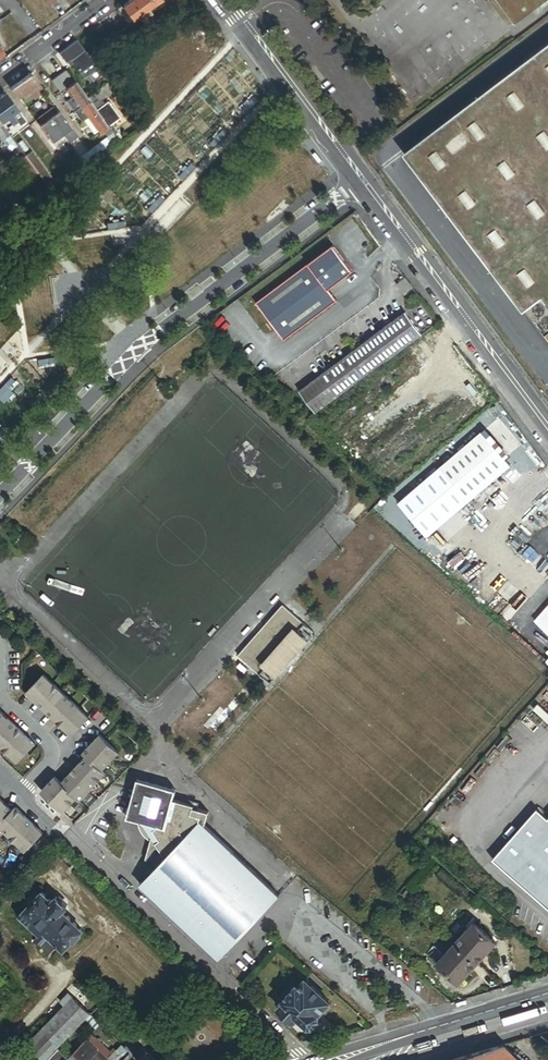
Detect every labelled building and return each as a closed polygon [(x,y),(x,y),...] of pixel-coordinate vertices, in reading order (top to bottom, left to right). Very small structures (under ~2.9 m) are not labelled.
[(138,15),(152,6),(160,0),(128,0),(122,5),(131,18),(132,18),(138,15)] [(517,22),(546,0),(500,0),(517,22)] [(131,18),(122,5),(117,8),(127,21),(131,18)] [(138,15),(141,18),(154,9),(152,6),(138,15)] [(97,69),(75,40),(58,52),(65,62),(66,61),(70,58),(73,62),(85,79),(97,69)] [(403,156),(524,315),(545,299),(547,304),(547,45),(403,156)] [(65,88),(73,82),(65,70),(52,80),(60,92),(65,88)] [(38,82),(31,73),(21,80),(28,90),(38,82)] [(28,90),(21,80),(11,88),(18,97),(23,94),(28,90)] [(109,127),(96,110),(88,98),(75,81),(73,82),(65,88),(73,98),(79,107),(80,108),(87,117),(97,131),(99,134),(103,131),(109,127)] [(28,90),(23,94),(26,98),(31,94),(35,98),(45,91),(38,82),(28,90)] [(108,84),(94,94),(101,103),(102,102),(115,93),(108,84)] [(5,92),(0,96),(0,121),(2,124),(8,119),(13,115),(19,111),(5,92)] [(88,98),(96,110),(104,104),(102,102),(101,103),(94,94),(88,98)] [(73,98),(67,102),(73,111),(79,107),(73,98)] [(104,104),(96,110),(109,127),(111,125),(120,118),(108,101),(104,104)] [(59,110),(57,112),(53,107),(47,112),(49,114),(47,115),(65,139),(68,143),(73,140),(78,136),(59,110)] [(74,112),(81,121),(84,120),(87,117),(80,108),(74,112)] [(19,111),(13,115),(17,122),(20,126),(27,121),(19,111)] [(38,119),(42,123),(39,125),(55,146),(65,139),(47,115),(46,116),(44,114),(38,119)] [(17,122),(13,115),(8,119),(12,125),(17,122)] [(94,134),(97,131),(87,117),(84,120),(94,134)] [(0,121),(0,138),(1,140),(9,134),(2,124),(0,121)] [(118,139),(120,142),(123,140),(111,125),(109,127),(112,131),(113,133),(118,139)] [(112,131),(109,127),(103,131),(105,133),(106,135),(112,131)] [(118,139),(113,133),(106,138),(110,144),(118,139)] [(9,134),(1,140),(0,144),(0,147),(3,150),(10,152),(18,145),(9,134)] [(106,138),(91,149),(95,154),(100,150),(101,151),(110,144),(106,138)] [(95,154),(91,149),(69,165),(73,171),(80,166),(79,165),(95,154)] [(31,151),(25,155),(39,174),(46,183),(51,179),(31,151)] [(39,174),(25,155),(18,161),(32,179),(39,174)] [(66,162),(60,166),(67,175),(73,171),(69,165),(66,162)] [(329,289),(353,271),(333,245),(257,303),(285,341),(338,300),(329,289)] [(412,287),(405,278),(397,285),(404,294),(412,287)] [(542,307),(539,307),(537,309),(536,311),(535,313),(536,316),(537,318),(539,319),(542,320),(544,319),(546,318),(547,316),(547,314),(547,312),(547,311),(547,309),(545,308),(542,307)] [(407,312),(302,390),(317,411),(423,333),(407,312)] [(481,432),(399,504),(428,537),(510,466),(481,432)] [(305,623),(284,604),(238,654),(260,673),(266,667),(261,663),(294,625),(299,630),(305,623)] [(547,645),(547,609),(530,629),(547,645)] [(314,632),(305,623),(299,630),(308,638),(314,632)] [(294,625),(261,663),(266,667),(275,676),(276,676),(309,639),(308,638),(299,630),(294,625)] [(275,676),(266,667),(260,673),(270,682),(275,676)] [(71,734),(89,715),(44,673),(26,692),(71,734)] [(34,741),(0,710),(0,745),(16,760),(34,741)] [(87,755),(70,772),(89,790),(106,773),(102,769),(119,752),(100,733),(83,751),(87,755)] [(55,775),(41,790),(60,808),(74,793),(77,796),(80,799),(89,790),(70,772),(61,781),(55,775)] [(139,821),(155,826),(155,824),(163,798),(166,786),(138,778),(126,818),(139,821)] [(177,789),(166,786),(163,798),(173,801),(174,798),(177,789)] [(74,793),(60,808),(63,810),(77,796),(74,793)] [(0,797),(0,827),(24,849),(42,830),(15,805),(12,808),(0,797)] [(146,859),(155,866),(200,819),(205,824),(209,810),(193,806),(194,804),(174,798),(173,801),(166,827),(155,824),(155,826),(139,821),(140,827),(141,831),(143,833),(145,836),(149,839),(151,840),(146,859)] [(173,801),(163,798),(155,824),(166,827),(173,801)] [(537,810),(493,860),(547,909),(547,820),(537,810)] [(200,819),(155,866),(140,883),(219,958),(255,920),(280,894),(205,824),(200,819)] [(63,912),(67,907),(56,897),(52,901),(42,892),(40,894),(39,893),(34,893),(30,897),(30,902),(31,903),(20,915),(19,915),(40,935),(36,940),(35,940),(41,946),(41,945),(42,945),(51,953),(59,945),(65,951),(85,930),(84,929),(83,930),(63,912)] [(459,909),(451,902),(440,915),(448,922),(459,909)] [(475,922),(456,943),(478,963),(497,942),(475,922)] [(478,963),(456,943),(438,963),(460,983),(478,963)] [(308,1027),(313,1027),(318,1021),(318,1017),(331,1004),(307,980),(300,988),(298,986),(284,1000),(286,1002),(280,1008),(294,1022),(299,1018),(308,1027)] [(90,1014),(73,997),(73,996),(70,993),(61,1002),(65,1006),(29,1043),(47,1059),(90,1014)] [(111,1006),(105,1000),(97,1009),(103,1015),(111,1006)] [(96,1019),(91,1015),(87,1020),(92,1024),(96,1019)] [(96,1029),(101,1024),(96,1019),(92,1024),(96,1029)] [(126,1047),(122,1044),(116,1050),(114,1048),(110,1051),(92,1034),(87,1039),(109,1059),(116,1059),(118,1058),(116,1057),(120,1053),(122,1055),(127,1049),(125,1047),(126,1047)] [(95,1046),(87,1039),(74,1053),(79,1058),(83,1053),(86,1056),(95,1046)] [(130,1042),(126,1047),(135,1056),(139,1051),(130,1042)] [(506,1050),(498,1043),(443,1059),(517,1059),(506,1050)] [(506,1050),(517,1059),(521,1059),(524,1057),(511,1044),(506,1050)] [(79,1058),(81,1059),(89,1059),(92,1057),(93,1057),(96,1059),(101,1059),(96,1055),(99,1051),(95,1046),(86,1056),(83,1053),(79,1058)] [(155,1059),(143,1047),(139,1051),(135,1056),(137,1058),(139,1059),(155,1059)] [(49,1059),(67,1059),(68,1058),(59,1049),(49,1059)] [(99,1051),(96,1055),(101,1059),(108,1059),(99,1051)]
